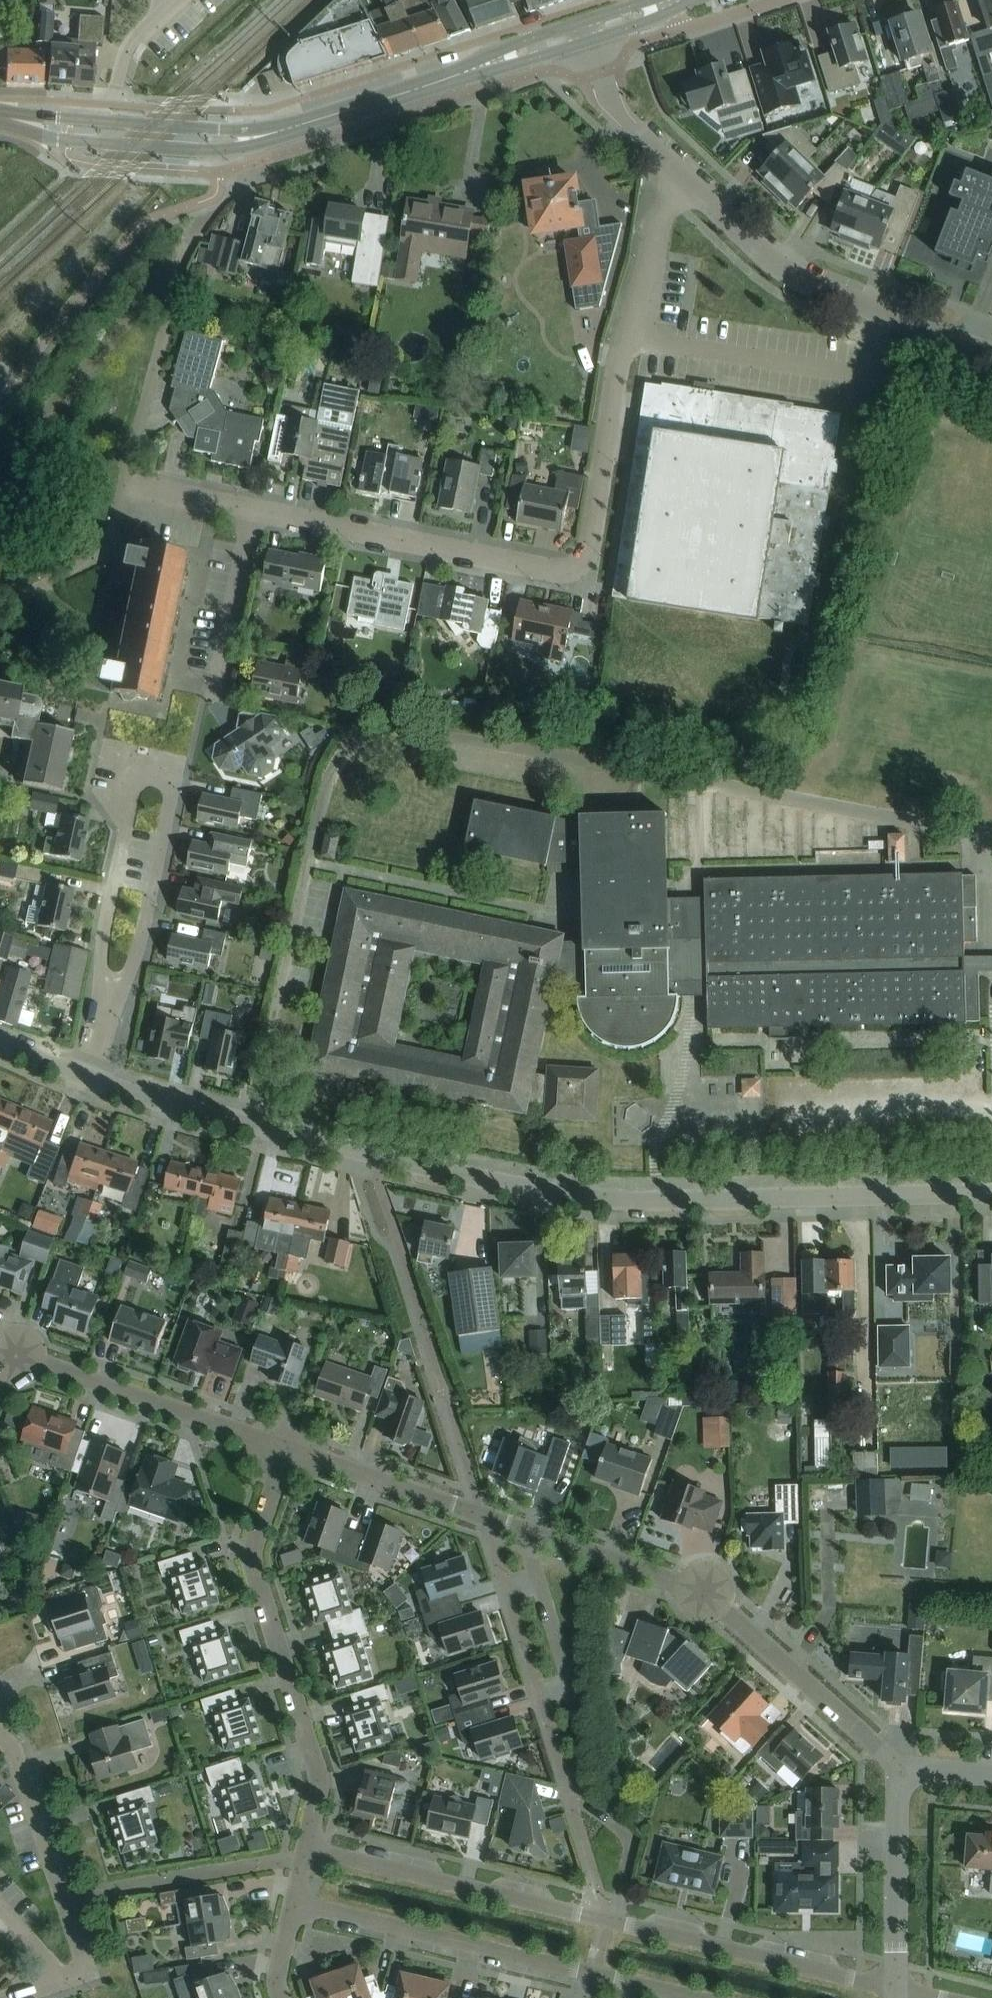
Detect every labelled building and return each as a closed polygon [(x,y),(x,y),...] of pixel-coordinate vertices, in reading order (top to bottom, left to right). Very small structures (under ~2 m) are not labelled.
[(278,65),(278,67),(278,69),(279,70),(281,78),(291,75),(295,88),(341,73),(373,63),(373,64),(388,59),(387,54),(386,54),(382,44),(368,16),(368,15),(360,0),(336,0),(323,13),(300,34),(293,41),(285,48),(282,51),(282,52),(281,53),(280,55),(279,58),(278,60),(278,62),(278,65)] [(398,0),(379,0),(383,8),(368,15),(368,16),(382,44),(386,54),(387,54),(388,59),(421,48),(398,0)] [(421,48),(470,32),(454,0),(398,0),(421,48)] [(471,11),(477,30),(496,23),(515,17),(510,4),(509,0),(467,0),(471,11)] [(530,12),(544,8),(541,0),(526,0),(530,12)] [(970,35),(976,54),(977,57),(977,56),(984,78),(991,76),(991,62),(989,53),(991,52),(991,0),(980,0),(989,29),(970,35)] [(969,40),(963,20),(957,1),(933,8),(936,19),(931,21),(947,71),(957,68),(951,51),(956,50),(954,45),(969,40)] [(50,47),(54,5),(54,4),(39,4),(39,5),(35,52),(7,51),(7,47),(0,47),(0,69),(6,69),(6,83),(43,84),(43,61),(49,61),(50,47)] [(944,92),(943,89),(919,15),(892,23),(907,70),(922,65),(928,83),(915,87),(919,100),(910,103),(899,72),(880,78),(890,110),(903,105),(908,122),(940,112),(934,95),(944,92)] [(819,58),(821,64),(830,93),(859,84),(854,66),(866,62),(854,24),(845,27),(844,23),(832,26),(833,30),(829,32),(836,53),(819,58)] [(50,47),(49,61),(47,84),(92,88),(95,42),(66,40),(65,48),(50,47)] [(753,73),(752,69),(750,70),(764,116),(796,106),(791,88),(814,81),(804,49),(800,50),(797,41),(784,45),(783,41),(771,45),(772,49),(763,52),(771,79),(755,83),(752,73),(753,73)] [(727,142),(743,137),(763,131),(745,71),(743,72),(744,75),(727,79),(727,77),(726,77),(722,64),(718,66),(718,64),(716,60),(712,59),(708,60),(706,63),(706,67),(706,69),(697,72),(700,79),(683,84),(684,89),(682,92),(680,95),(680,98),(681,101),(683,104),(686,106),(689,107),(690,107),(691,111),(708,106),(710,113),(718,111),(727,142)] [(943,123),(955,119),(946,91),(944,92),(934,95),(940,112),(943,123)] [(775,194),(805,162),(816,151),(791,127),(762,136),(769,143),(765,147),(775,156),(759,173),(766,179),(763,183),(775,194)] [(826,200),(845,171),(836,165),(823,179),(805,162),(775,194),(786,205),(789,202),(796,208),(813,191),(826,200)] [(936,253),(974,268),(977,261),(988,265),(991,253),(991,178),(960,167),(950,196),(955,198),(936,253)] [(845,171),(826,200),(840,209),(831,231),(840,234),(839,238),(853,244),(874,190),(851,182),(853,176),(845,170),(845,171)] [(865,171),(862,183),(883,188),(886,176),(865,171)] [(574,180),(547,184),(547,183),(542,180),(532,182),(529,186),(530,186),(527,187),(530,206),(531,213),(528,214),(525,218),(526,228),(531,231),(534,231),(534,233),(563,229),(575,310),(599,307),(622,224),(598,227),(593,193),(595,187),(576,190),(574,180)] [(897,254),(904,235),(919,194),(901,187),(892,211),(869,203),(853,244),(868,250),(870,246),(879,249),(880,248),(897,254)] [(408,202),(405,221),(396,278),(416,281),(421,250),(465,257),(472,212),(408,202)] [(212,238),(205,267),(218,271),(234,275),(238,259),(242,260),(242,261),(249,263),(276,270),(279,260),(286,235),(292,216),(270,210),(271,206),(258,203),(246,245),(227,240),(226,241),(212,238)] [(308,252),(306,264),(322,266),(326,242),(358,247),(352,283),(368,285),(379,216),(364,214),(365,212),(330,207),(328,221),(313,219),(311,232),(310,239),(308,252)] [(472,217),(469,232),(487,235),(489,220),(472,217)] [(227,412),(220,402),(214,392),(209,391),(223,340),(187,331),(188,329),(187,328),(174,376),(171,375),(171,377),(180,379),(177,388),(175,388),(170,410),(176,421),(173,423),(174,424),(181,419),(190,432),(197,434),(194,451),(212,454),(211,461),(249,469),(255,441),(259,442),(263,420),(227,412)] [(343,355),(339,375),(361,379),(365,360),(343,355)] [(373,370),(368,393),(379,395),(384,373),(373,370)] [(292,407),(289,418),(277,415),(272,441),(268,461),(281,463),(283,453),(306,458),(302,480),(340,487),(344,467),(351,431),(360,391),(325,384),(318,423),(308,421),(310,410),(292,407)] [(743,399),(645,384),(612,597),(629,600),(629,601),(648,604),(710,614),(758,621),(758,619),(808,626),(841,415),(791,407),(791,409),(766,405),(766,403),(743,399)] [(516,431),(518,419),(507,418),(506,425),(509,430),(516,431)] [(533,430),(530,445),(545,448),(548,433),(533,430)] [(433,440),(425,439),(423,452),(431,453),(433,440)] [(423,460),(398,455),(400,447),(388,445),(386,455),(367,452),(362,477),(361,477),(360,482),(361,482),(359,491),(379,495),(380,491),(415,498),(423,460)] [(492,477),(496,457),(497,453),(482,450),(479,467),(448,461),(444,479),(440,480),(439,486),(442,489),(438,507),(470,513),(478,474),(492,477)] [(528,463),(517,464),(518,473),(530,472),(528,463)] [(584,477),(565,473),(559,472),(554,491),(525,485),(527,478),(512,475),(505,509),(518,511),(516,522),(562,532),(567,507),(578,510),(584,477)] [(122,565),(122,567),(128,568),(125,582),(132,583),(131,587),(131,588),(127,609),(125,617),(170,625),(171,618),(175,597),(180,577),(182,564),(184,555),(180,554),(139,546),(138,555),(125,552),(122,565)] [(320,592),(323,578),(327,558),(314,556),(313,559),(282,553),(279,562),(268,560),(263,581),(276,583),(275,586),(293,590),(293,586),(320,592)] [(374,576),(374,577),(373,581),(354,577),(347,615),(359,617),(358,622),(404,631),(409,604),(413,585),(397,582),(396,587),(383,585),(384,579),(384,578),(384,577),(384,576),(384,575),(383,574),(382,573),(381,573),(379,573),(378,573),(377,573),(376,574),(375,575),(374,576)] [(447,588),(443,608),(442,615),(455,636),(464,631),(478,634),(477,641),(481,648),(494,650),(502,608),(501,608),(501,612),(485,609),(486,606),(481,599),(463,595),(465,590),(436,584),(436,585),(447,588)] [(517,621),(513,640),(542,646),(540,658),(561,662),(563,650),(564,651),(568,631),(595,637),(598,625),(582,622),(571,619),(572,612),(549,607),(522,601),(521,601),(517,621)] [(83,677),(81,687),(108,692),(154,702),(156,693),(159,680),(163,659),(167,639),(170,625),(125,617),(123,630),(118,650),(117,656),(110,654),(108,668),(102,667),(101,669),(99,681),(83,677)] [(311,657),(307,656),(288,652),(285,667),(258,662),(252,694),(296,703),(302,671),(308,673),(311,657)] [(398,676),(385,677),(386,692),(400,690),(398,676)] [(595,686),(576,683),(570,716),(589,719),(595,686)] [(30,743),(21,785),(59,792),(60,791),(59,791),(72,733),(36,725),(38,715),(38,714),(39,711),(39,707),(39,706),(38,705),(37,704),(36,702),(34,701),(33,701),(31,700),(30,700),(25,689),(22,694),(21,690),(0,685),(0,737),(30,743)] [(463,708),(479,712),(481,703),(465,699),(463,708)] [(275,719),(261,715),(243,712),(239,715),(236,728),(238,731),(217,745),(214,759),(220,768),(234,771),(243,765),(249,774),(262,777),(272,771),(275,757),(269,748),(279,741),(282,728),(275,719)] [(309,726),(299,733),(310,749),(320,743),(326,733),(323,729),(315,734),(309,726)] [(262,794),(252,792),(233,788),(230,800),(203,794),(198,820),(237,828),(240,817),(256,820),(262,794)] [(32,794),(28,809),(54,814),(58,800),(32,794)] [(547,863),(581,863),(584,941),(563,942),(565,934),(365,894),(346,890),(308,1069),(525,1114),(528,1103),(546,1107),(545,1118),(595,1121),(598,1070),(548,1067),(547,1076),(534,1075),(553,983),(586,982),(587,998),(578,998),(580,1012),(585,1024),(594,1035),(604,1042),(616,1047),(629,1049),(642,1047),(654,1041),(664,1033),(672,1022),(677,1010),(678,995),(670,996),(669,980),(707,979),(708,1030),(710,1030),(710,1028),(769,1026),(770,1038),(771,1038),(771,1034),(794,1033),(794,1037),(795,1037),(795,1026),(965,1022),(965,1024),(966,1024),(966,1022),(980,1021),(978,975),(965,973),(965,961),(964,956),(964,942),(977,942),(975,876),(962,877),(962,874),(704,881),(705,938),(669,939),(665,815),(580,817),(580,823),(475,800),(465,849),(546,867),(547,863)] [(46,837),(42,853),(52,855),(52,856),(59,857),(79,861),(88,820),(68,816),(61,814),(60,815),(54,814),(46,812),(44,826),(57,829),(55,840),(46,837)] [(289,845),(295,838),(289,833),(283,840),(289,845)] [(252,841),(244,839),(224,835),(222,847),(193,841),(188,867),(227,875),(230,864),(246,867),(252,841)] [(334,859),(339,837),(326,835),(321,856),(334,859)] [(905,835),(888,835),(889,862),(905,862),(905,835)] [(39,884),(42,870),(16,864),(13,879),(39,884)] [(239,905),(242,888),(198,879),(196,891),(183,888),(178,914),(217,922),(222,901),(239,905)] [(73,890),(53,886),(45,884),(40,909),(28,906),(24,923),(64,932),(73,890)] [(226,934),(224,933),(204,929),(202,941),(173,935),(168,960),(207,969),(210,954),(221,956),(226,934)] [(7,953),(12,937),(0,933),(0,979),(7,953)] [(23,958),(28,942),(12,937),(7,953),(23,958)] [(76,999),(86,952),(54,945),(44,992),(76,999)] [(273,947),(262,945),(259,959),(270,961),(273,947)] [(17,972),(7,969),(0,993),(0,1022),(14,1026),(29,975),(17,972)] [(207,984),(205,996),(213,998),(215,986),(207,984)] [(147,1057),(173,1062),(179,1034),(191,1036),(197,1008),(184,1006),(183,1012),(172,1009),(170,1020),(155,1017),(147,1057)] [(206,1010),(204,1019),(200,1038),(212,1041),(206,1069),(232,1075),(240,1035),(229,1033),(232,1016),(206,1010)] [(775,1090),(774,1069),(755,1070),(755,1091),(775,1090)] [(8,1133),(18,1108),(0,1100),(0,1130),(8,1133)] [(18,1108),(8,1133),(41,1147),(44,1141),(52,1122),(18,1108)] [(64,1150),(53,1183),(64,1187),(66,1181),(95,1190),(98,1183),(108,1153),(107,1153),(105,1158),(96,1155),(98,1150),(78,1144),(75,1154),(64,1150)] [(9,1154),(1,1151),(0,1153),(0,1176),(9,1154)] [(108,1153),(98,1183),(127,1193),(137,1163),(108,1153)] [(40,1183),(51,1160),(40,1155),(29,1178),(40,1183)] [(195,1215),(206,1171),(171,1162),(164,1187),(193,1195),(188,1213),(195,1215)] [(195,1215),(191,1230),(201,1233),(208,1205),(233,1211),(241,1180),(206,1171),(195,1215)] [(286,1270),(300,1205),(270,1198),(263,1231),(278,1234),(274,1253),(278,1254),(275,1268),(286,1270)] [(87,1217),(92,1202),(82,1199),(77,1214),(87,1217)] [(87,1217),(96,1220),(101,1205),(92,1202),(87,1217)] [(300,1205),(286,1270),(297,1272),(300,1257),(307,1259),(311,1239),(324,1242),(330,1211),(300,1205)] [(38,1212),(33,1226),(40,1229),(46,1215),(38,1212)] [(195,1215),(188,1213),(185,1213),(181,1227),(191,1230),(195,1215)] [(245,1233),(241,1249),(254,1251),(259,1224),(247,1222),(245,1233)] [(448,1259),(450,1249),(454,1229),(426,1223),(418,1261),(431,1264),(433,1255),(448,1259)] [(241,1249),(245,1233),(229,1230),(219,1269),(235,1272),(240,1249),(241,1249)] [(29,1232),(21,1254),(46,1263),(53,1240),(29,1232)] [(349,1242),(331,1239),(326,1262),(344,1266),(349,1242)] [(534,1244),(501,1245),(502,1277),(535,1276),(534,1244)] [(138,1247),(133,1257),(147,1264),(152,1253),(138,1247)] [(28,1274),(32,1262),(7,1254),(8,1251),(0,1248),(0,1282),(5,1284),(4,1287),(22,1293),(28,1274)] [(978,1252),(979,1304),(991,1304),(991,1252),(978,1252)] [(686,1253),(663,1254),(664,1274),(664,1288),(673,1288),(675,1288),(677,1336),(689,1336),(688,1311),(687,1273),(686,1253)] [(613,1256),(614,1276),(615,1300),(629,1299),(629,1305),(648,1304),(647,1276),(641,1276),(640,1255),(613,1256)] [(763,1302),(763,1275),(762,1255),(743,1255),(743,1275),(711,1275),(711,1303),(763,1302)] [(560,1258),(560,1275),(549,1276),(549,1285),(554,1285),(555,1305),(561,1305),(561,1301),(586,1300),(585,1257),(560,1258)] [(888,1295),(951,1294),(950,1258),(914,1259),(914,1267),(887,1267),(888,1295)] [(60,1259),(55,1274),(48,1293),(63,1298),(55,1322),(86,1333),(98,1299),(76,1291),(84,1268),(60,1259)] [(827,1294),(827,1261),(802,1262),(803,1295),(814,1295),(814,1312),(811,1312),(812,1327),(802,1327),(802,1337),(828,1336),(827,1294)] [(827,1261),(827,1294),(842,1293),(843,1312),(855,1312),(854,1261),(827,1261)] [(123,1278),(147,1287),(152,1271),(128,1264),(123,1278)] [(491,1268),(469,1272),(449,1275),(461,1354),(503,1348),(491,1268)] [(795,1293),(772,1293),(772,1316),(795,1316),(795,1293)] [(166,1322),(121,1306),(109,1341),(123,1345),(124,1343),(155,1354),(166,1322)] [(601,1349),(599,1307),(585,1308),(586,1349),(601,1349)] [(641,1317),(627,1318),(628,1336),(642,1335),(641,1317)] [(221,1332),(189,1321),(181,1344),(174,1363),(206,1375),(208,1369),(231,1377),(241,1350),(218,1342),(221,1332)] [(909,1327),(879,1327),(879,1367),(909,1367),(909,1327)] [(260,1336),(258,1343),(251,1362),(272,1369),(269,1379),(295,1388),(308,1350),(282,1341),(281,1343),(260,1336)] [(397,1351),(415,1357),(409,1338),(400,1341),(397,1351)] [(852,1347),(826,1348),(829,1420),(847,1419),(845,1364),(853,1364),(852,1347)] [(857,1363),(846,1368),(853,1381),(863,1375),(857,1363)] [(370,1378),(327,1364),(323,1376),(316,1395),(361,1410),(366,1394),(377,1398),(387,1370),(375,1366),(370,1378)] [(388,1377),(377,1410),(389,1414),(388,1420),(383,1435),(410,1444),(424,1402),(410,1398),(403,1382),(388,1377)] [(683,1406),(687,1406),(690,1406),(689,1396),(666,1397),(654,1433),(671,1439),(683,1406)] [(71,1471),(82,1439),(85,1432),(74,1428),(76,1422),(63,1418),(63,1420),(54,1417),(54,1415),(34,1408),(23,1440),(25,1441),(20,1455),(71,1472),(71,1471)] [(792,1420),(779,1409),(767,1423),(780,1433),(792,1420)] [(586,1412),(585,1416),(588,1422),(592,1424),(595,1415),(586,1412)] [(730,1440),(728,1417),(709,1419),(711,1441),(730,1440)] [(591,1432),(582,1458),(600,1464),(595,1478),(624,1488),(623,1491),(639,1496),(646,1477),(652,1459),(608,1444),(609,1441),(608,1438),(591,1432)] [(530,1442),(523,1437),(521,1436),(518,1443),(504,1438),(493,1472),(510,1478),(509,1482),(536,1492),(541,1478),(556,1484),(570,1443),(554,1437),(547,1457),(535,1453),(536,1450),(537,1450),(537,1449),(536,1447),(530,1442)] [(830,1452),(832,1440),(818,1438),(816,1449),(830,1452)] [(82,1439),(71,1471),(81,1475),(76,1490),(107,1500),(104,1508),(101,1518),(113,1522),(117,1512),(118,1509),(124,1490),(113,1486),(125,1451),(92,1440),(92,1442),(82,1439)] [(877,1476),(877,1452),(853,1452),(853,1476),(877,1476)] [(141,1470),(135,1489),(130,1504),(131,1504),(132,1503),(178,1519),(177,1520),(178,1520),(190,1486),(189,1486),(189,1487),(175,1483),(173,1484),(170,1479),(174,1466),(176,1466),(176,1465),(149,1456),(148,1457),(150,1457),(145,1471),(141,1470)] [(900,1472),(901,1506),(917,1505),(916,1471),(900,1472)] [(31,1479),(18,1483),(23,1496),(36,1492),(31,1479)] [(661,1503),(658,1512),(659,1515),(662,1516),(661,1519),(692,1529),(693,1526),(711,1532),(718,1513),(722,1502),(703,1495),(705,1492),(674,1481),(667,1503),(664,1502),(661,1503)] [(898,1481),(858,1483),(860,1515),(883,1514),(883,1504),(899,1503),(898,1481)] [(798,1524),(798,1504),(798,1485),(775,1485),(776,1514),(747,1515),(747,1519),(741,1519),(742,1531),(747,1531),(747,1535),(750,1535),(751,1547),(777,1547),(777,1550),(784,1550),(783,1524),(798,1524)] [(344,1565),(355,1532),(354,1532),(352,1539),(340,1535),(348,1514),(318,1504),(314,1516),(311,1515),(307,1528),(310,1529),(305,1542),(325,1548),(321,1557),(344,1565)] [(355,1532),(344,1565),(366,1573),(369,1564),(389,1570),(393,1558),(396,1559),(400,1545),(397,1544),(402,1532),(373,1522),(365,1543),(353,1539),(356,1532),(355,1532)] [(119,1555),(108,1551),(103,1564),(114,1568),(119,1555)] [(191,1552),(172,1558),(158,1563),(162,1577),(171,1574),(183,1613),(182,1613),(183,1614),(219,1603),(206,1561),(204,1562),(195,1565),(191,1552)] [(423,1616),(460,1604),(453,1606),(449,1594),(472,1587),(463,1557),(450,1561),(449,1558),(435,1563),(436,1566),(423,1570),(429,1589),(416,1593),(423,1616)] [(331,1633),(364,1622),(360,1609),(352,1611),(340,1571),(303,1583),(317,1624),(318,1624),(318,1623),(327,1620),(331,1633)] [(82,1589),(84,1593),(49,1604),(60,1638),(71,1635),(76,1649),(108,1639),(103,1625),(107,1624),(104,1614),(100,1611),(104,1604),(99,1589),(92,1586),(82,1589)] [(460,1604),(423,1616),(430,1638),(443,1634),(449,1654),(489,1641),(480,1612),(457,1619),(453,1607),(460,1605),(460,1604)] [(143,1635),(138,1619),(124,1623),(125,1627),(119,1642),(143,1635)] [(610,1675),(621,1674),(621,1663),(625,1656),(644,1662),(640,1672),(644,1677),(649,1681),(653,1683),(659,1686),(665,1687),(672,1679),(687,1692),(712,1664),(688,1641),(685,1644),(668,1634),(669,1630),(638,1620),(633,1634),(609,1626),(610,1675)] [(213,1621),(193,1627),(179,1631),(184,1645),(192,1642),(204,1681),(204,1683),(240,1671),(227,1630),(226,1630),(226,1631),(216,1634),(213,1621)] [(364,1622),(331,1633),(335,1644),(326,1647),(324,1647),(337,1689),(373,1678),(360,1638),(368,1635),(364,1622)] [(919,1695),(924,1636),(909,1635),(908,1647),(912,1648),(911,1657),(889,1655),(880,1645),(866,1656),(848,1655),(846,1675),(857,1676),(857,1677),(861,1677),(862,1677),(886,1679),(884,1700),(904,1702),(905,1694),(919,1695)] [(156,1637),(149,1639),(151,1647),(159,1645),(156,1637)] [(144,1641),(132,1644),(137,1659),(149,1655),(144,1641)] [(119,1676),(111,1652),(84,1660),(88,1673),(67,1680),(76,1709),(115,1696),(110,1678),(119,1676)] [(973,1656),(972,1674),(949,1672),(949,1675),(945,1675),(944,1687),(948,1687),(946,1710),(968,1712),(968,1708),(985,1710),(985,1701),(991,1702),(991,1658),(973,1656)] [(456,1721),(493,1709),(492,1709),(485,1711),(482,1699),(505,1691),(496,1662),(482,1666),(481,1663),(468,1668),(469,1671),(455,1675),(461,1694),(449,1698),(456,1721)] [(731,1744),(744,1756),(771,1726),(758,1715),(768,1706),(753,1692),(752,1690),(750,1687),(747,1685),(744,1684),(741,1681),(709,1717),(734,1740),(731,1744)] [(384,1684),(370,1689),(351,1695),(355,1707),(346,1710),(345,1710),(344,1710),(357,1752),(393,1741),(380,1701),(388,1698),(384,1684)] [(234,1690),(215,1696),(201,1700),(205,1714),(214,1711),(226,1750),(225,1750),(226,1751),(262,1740),(249,1698),(247,1699),(247,1700),(238,1702),(234,1690)] [(167,1720),(164,1708),(151,1712),(154,1724),(167,1720)] [(493,1709),(456,1721),(463,1743),(475,1739),(481,1759),(495,1754),(496,1757),(510,1753),(509,1750),(522,1746),(513,1717),(489,1724),(486,1712),(493,1710),(493,1709)] [(91,1734),(90,1734),(91,1736),(95,1749),(90,1750),(99,1779),(118,1773),(137,1767),(133,1752),(153,1746),(144,1719),(137,1721),(119,1727),(118,1726),(117,1726),(104,1730),(103,1730),(91,1734)] [(782,1726),(768,1741),(757,1753),(778,1772),(785,1764),(802,1779),(823,1756),(795,1730),(791,1735),(782,1726)] [(447,1727),(435,1731),(439,1742),(451,1739),(447,1727)] [(383,1764),(399,1768),(402,1753),(385,1756),(383,1764)] [(239,1758),(206,1768),(212,1788),(220,1786),(232,1824),(232,1826),(269,1814),(256,1773),(254,1773),(254,1774),(245,1776),(239,1758)] [(387,1818),(397,1777),(366,1770),(360,1795),(355,1794),(350,1814),(372,1819),(374,1815),(387,1818)] [(529,1793),(532,1779),(506,1773),(499,1804),(520,1809),(511,1847),(526,1851),(526,1853),(529,1853),(529,1851),(539,1854),(544,1847),(537,1821),(544,1819),(537,1795),(529,1793)] [(159,1785),(157,1789),(158,1793),(162,1795),(171,1792),(173,1788),(172,1784),(168,1782),(159,1785)] [(158,1843),(158,1841),(157,1841),(146,1803),(154,1800),(150,1786),(116,1796),(120,1809),(111,1812),(111,1811),(109,1812),(122,1854),(158,1843)] [(839,1790),(819,1789),(807,1789),(807,1812),(796,1812),(796,1840),(833,1840),(833,1827),(838,1828),(839,1790)] [(493,1800),(477,1797),(475,1806),(461,1803),(461,1801),(461,1799),(458,1797),(455,1796),(452,1797),(451,1797),(450,1798),(449,1800),(435,1797),(428,1827),(468,1837),(472,1822),(487,1826),(493,1800)] [(752,1837),(752,1812),(721,1811),(720,1837),(752,1837)] [(254,1840),(247,1842),(250,1851),(269,1848),(263,1830),(252,1834),(254,1840)] [(988,1834),(987,1837),(968,1835),(966,1867),(991,1869),(991,1834),(988,1834)] [(797,1855),(798,1841),(767,1841),(767,1855),(797,1855)] [(681,1884),(681,1883),(690,1885),(694,1890),(714,1895),(723,1857),(664,1843),(655,1881),(676,1886),(678,1886),(679,1885),(680,1885),(681,1884)] [(776,1884),(774,1884),(774,1895),(776,1895),(776,1910),(796,1910),(796,1905),(816,1905),(816,1910),(836,1910),(836,1875),(835,1875),(835,1865),(836,1865),(836,1844),(803,1844),(803,1864),(776,1864),(776,1874),(776,1884)] [(189,1924),(230,1917),(229,1911),(223,1896),(220,1897),(220,1895),(204,1898),(202,1886),(160,1894),(162,1906),(177,1903),(181,1925),(189,1924)] [(139,1929),(160,1924),(157,1908),(136,1912),(139,1929)] [(230,1917),(189,1924),(193,1946),(185,1947),(187,1960),(194,1959),(214,1955),(212,1943),(227,1941),(227,1940),(231,1939),(231,1923),(230,1917)] [(386,1991),(381,1992),(376,1980),(365,1984),(357,1961),(344,1966),(345,1970),(335,1973),(344,1997),(385,1997),(386,1991)] [(240,1993),(238,1988),(230,1974),(226,1975),(226,1974),(211,1979),(207,1968),(188,1974),(181,1977),(179,1978),(186,1997),(226,1997),(240,1993)] [(168,1969),(143,1973),(145,1985),(170,1981),(168,1969)] [(426,1979),(416,1977),(417,1973),(403,1970),(397,1994),(386,1991),(385,1997),(421,1997),(426,1979)] [(335,1973),(326,1976),(325,1973),(311,1977),(318,1997),(344,1997),(335,1973)] [(450,1981),(437,1978),(436,1982),(426,1979),(421,1997),(446,1997),(450,1981)]
